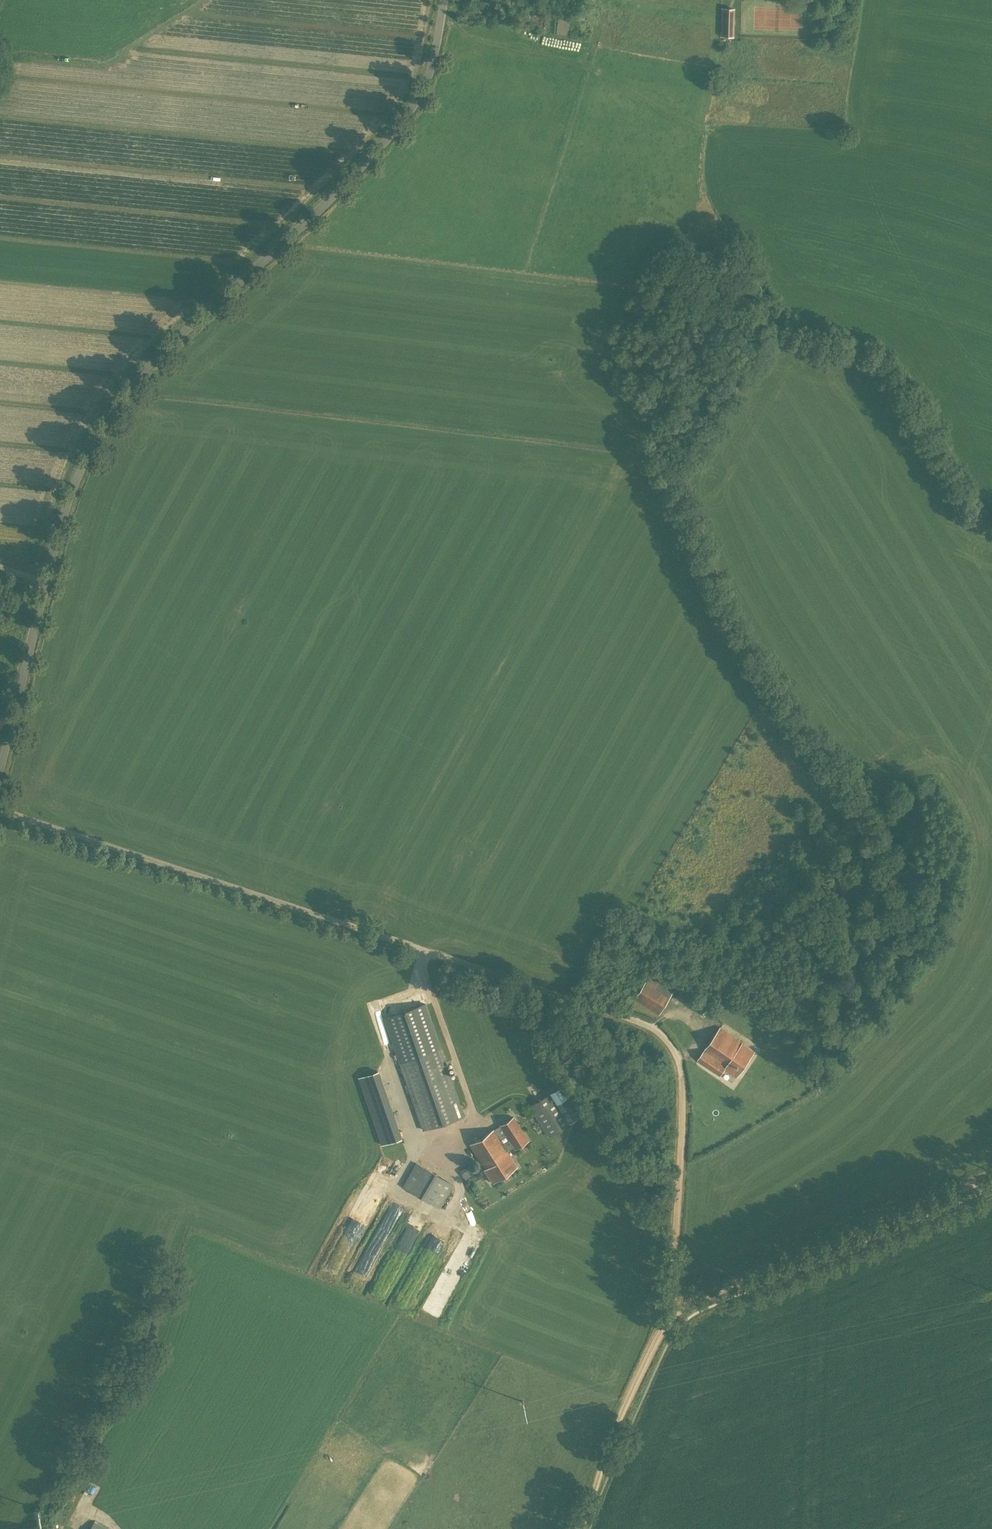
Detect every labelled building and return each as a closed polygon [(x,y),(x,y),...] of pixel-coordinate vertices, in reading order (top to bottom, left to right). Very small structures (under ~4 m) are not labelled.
[(542,25),(543,15),(524,13),(526,0),(505,0),(504,6),(520,8),(518,22),(542,25)] [(721,36),(734,36),(735,8),(722,7),(721,36)] [(580,20),(589,21),(591,9),(582,8),(580,20)] [(634,999),(659,1015),(674,991),(648,976),(634,999)] [(425,1003),(384,1017),(399,1061),(423,1130),(434,1126),(464,1116),(440,1047),(425,1003)] [(737,1038),(723,1028),(721,1027),(698,1059),(720,1075),(725,1068),(737,1076),(754,1051),(743,1042),(737,1038)] [(383,1069),(360,1075),(380,1144),(403,1137),(383,1069)] [(570,1122),(551,1092),(529,1106),(548,1136),(570,1122)] [(508,1139),(502,1143),(508,1153),(528,1141),(513,1117),(499,1126),(508,1139)] [(508,1153),(502,1143),(493,1129),(470,1144),(485,1168),(484,1169),(492,1182),(517,1167),(508,1153)] [(433,1171),(416,1162),(402,1187),(427,1200),(440,1207),(454,1184),(441,1176),(433,1171)] [(459,1170),(465,1179),(477,1171),(472,1162),(459,1170)] [(94,1520),(89,1528),(111,1528),(94,1520)]
